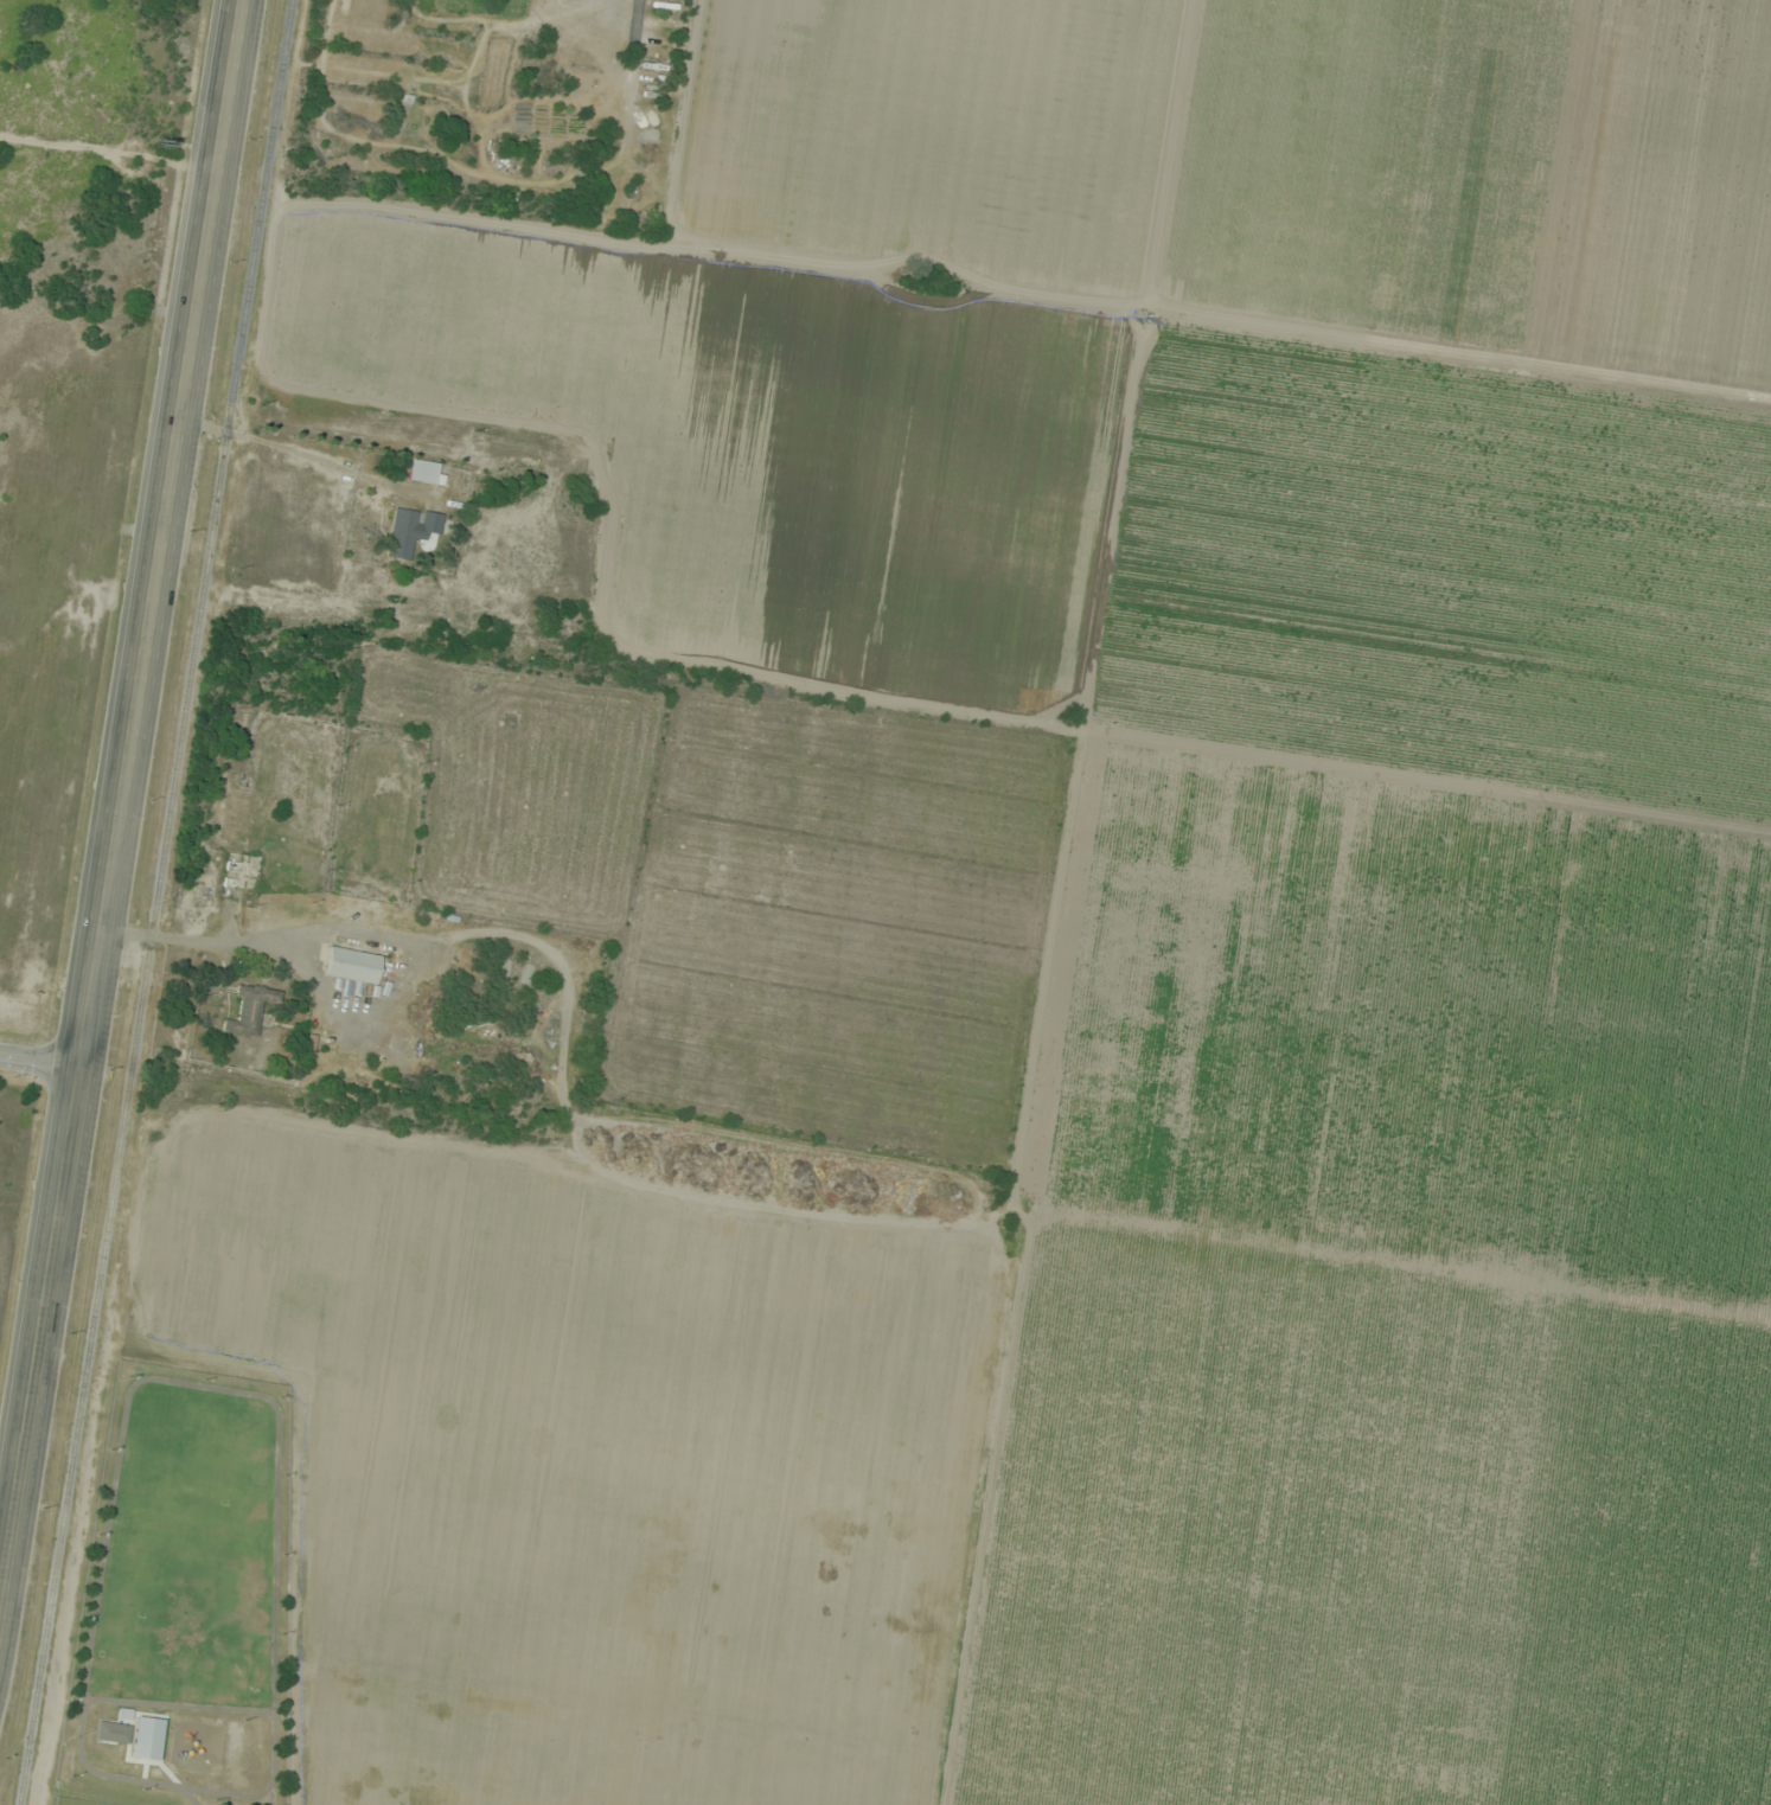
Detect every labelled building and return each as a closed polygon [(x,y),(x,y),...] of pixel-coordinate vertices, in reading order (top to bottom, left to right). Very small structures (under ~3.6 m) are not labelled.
[(447,477),(436,472),(438,465),(413,456),(405,477),(442,490),(447,477)] [(386,558),(410,561),(414,534),(456,540),(460,517),(394,508),(386,558)] [(379,954),(327,947),(324,976),(375,982),(379,954)] [(280,1002),(282,988),(239,983),(235,1021),(223,1019),(222,1032),(257,1036),(261,1000),(280,1002)] [(137,1715),(131,1757),(158,1761),(164,1719),(137,1715)] [(128,1744),(130,1724),(99,1721),(97,1740),(128,1744)]
